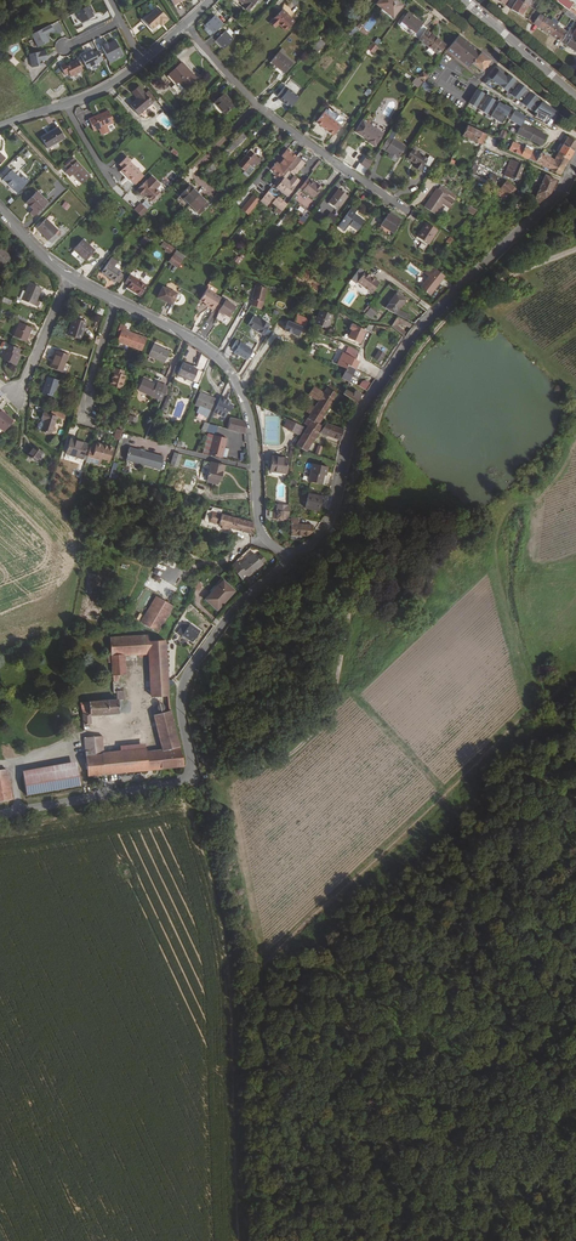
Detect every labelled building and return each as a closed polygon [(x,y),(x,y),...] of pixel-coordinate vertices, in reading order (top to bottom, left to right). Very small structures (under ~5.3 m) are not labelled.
[(256,2),(254,0),(238,0),(243,5),(241,7),(247,12),(256,2)] [(391,0),(382,0),(376,7),(392,20),(402,8),(391,0)] [(518,2),(528,9),(533,0),(519,0),(518,2)] [(569,11),(574,4),(569,0),(555,0),(569,11)] [(528,9),(518,2),(510,13),(521,19),(528,9)] [(87,6),(76,13),(81,23),(93,17),(87,6)] [(159,8),(143,19),(154,33),(161,28),(164,26),(169,22),(159,8)] [(284,32),(293,23),(281,10),(268,24),(273,29),(277,26),(284,32)] [(421,27),(406,15),(400,23),(414,35),(421,27)] [(205,25),(213,34),(223,24),(214,16),(205,25)] [(556,29),(544,21),(538,30),(550,38),(556,29)] [(50,26),(31,36),(38,49),(49,43),(45,35),(53,31),(50,26)] [(558,30),(556,29),(550,38),(560,45),(566,35),(562,32),(564,29),(560,26),(558,30)] [(224,32),(215,41),(223,50),(232,41),(224,32)] [(436,58),(444,48),(425,32),(417,43),(436,58)] [(480,52),(459,35),(458,36),(447,51),(468,67),(471,63),(480,52)] [(566,35),(560,45),(565,48),(575,56),(575,42),(571,38),(566,35)] [(107,42),(100,45),(108,62),(115,58),(114,57),(121,53),(114,40),(108,44),(107,42)] [(321,46),(323,43),(320,40),(312,49),(317,54),(322,47),(321,46)] [(376,48),(370,44),(366,49),(372,53),(376,48)] [(84,53),(79,55),(86,68),(102,60),(97,50),(93,52),(91,49),(86,51),(87,52),(85,53),(84,53)] [(45,51),(28,54),(31,67),(43,65),(42,61),(47,60),(45,51)] [(283,73),(291,64),(278,52),(270,61),(283,73)] [(480,52),(471,63),(482,71),(490,60),(480,52)] [(63,63),(59,65),(64,74),(68,72),(69,76),(82,70),(76,59),(65,65),(63,63)] [(188,73),(189,72),(181,63),(169,74),(176,82),(178,81),(184,89),(194,80),(188,73)] [(548,130),(555,116),(540,104),(540,105),(536,102),(536,101),(529,95),(528,96),(525,93),(525,92),(518,86),(517,87),(513,84),(514,83),(496,69),(483,87),(486,89),(490,82),(508,96),(506,99),(508,101),(511,98),(520,104),(518,106),(521,108),(522,106),(529,111),(534,117),(532,122),(548,130)] [(427,78),(421,74),(417,79),(422,83),(427,78)] [(430,92),(433,86),(425,81),(421,88),(430,92)] [(137,116),(151,104),(142,94),(137,87),(130,93),(136,99),(129,106),(137,116)] [(290,110),(298,100),(282,87),(274,97),(283,104),(282,105),(286,108),(287,107),(290,110)] [(369,97),(372,91),(368,88),(364,94),(369,97)] [(146,90),(142,94),(151,104),(155,100),(146,90)] [(503,107),(476,92),(468,107),(517,133),(520,126),(525,117),(504,106),(503,107)] [(226,114),(235,105),(224,94),(214,102),(218,107),(219,106),(226,114)] [(111,119),(104,108),(88,118),(94,130),(98,127),(101,133),(107,129),(104,124),(111,119)] [(324,113),(340,126),(343,122),(341,120),(342,118),(335,113),(335,114),(329,110),(327,112),(326,110),(324,113)] [(340,126),(324,113),(316,123),(333,136),(340,126)] [(498,127),(472,113),(468,121),(494,136),(498,127)] [(94,130),(88,118),(86,120),(93,131),(94,130)] [(382,134),(361,121),(355,130),(360,133),(358,135),(363,139),(364,138),(368,140),(367,141),(366,143),(374,148),(382,134)] [(517,133),(515,136),(527,142),(533,132),(520,126),(517,133)] [(59,137),(53,127),(36,139),(43,148),(59,137)] [(460,137),(480,147),(481,144),(485,137),(465,128),(460,137)] [(381,148),(396,158),(404,147),(391,139),(396,131),(393,129),(387,138),(381,148)] [(527,142),(540,148),(545,137),(533,132),(527,142)] [(283,133),(278,138),(282,142),(287,136),(283,133)] [(244,140),(246,138),(242,134),(232,144),(235,147),(243,140),(244,140)] [(572,153),(575,148),(575,145),(567,140),(565,143),(563,141),(561,143),(563,145),(562,147),(572,153)] [(504,152),(507,153),(514,155),(518,148),(511,145),(508,144),(507,144),(507,143),(504,141),(503,142),(499,150),(504,152)] [(567,162),(572,153),(562,147),(558,154),(557,155),(567,162)] [(519,158),(523,150),(518,148),(514,155),(519,158)] [(270,169),(280,177),(281,175),(296,157),(287,149),(281,156),(284,158),(279,164),(276,162),(270,169)] [(519,158),(526,161),(530,153),(523,150),(519,158)] [(250,165),(257,157),(250,151),(238,165),(241,168),(246,162),(250,165)] [(427,158),(425,161),(411,151),(405,160),(414,165),(412,168),(418,172),(422,166),(427,169),(432,161),(427,158)] [(546,163),(548,160),(546,159),(539,155),(538,157),(533,155),(530,163),(541,168),(544,163),(546,163)] [(563,168),(567,162),(557,155),(553,162),(563,168)] [(126,157),(119,164),(123,168),(121,171),(133,182),(142,173),(130,162),(131,161),(126,157)] [(296,157),(281,175),(284,178),(285,178),(292,169),(297,173),(305,163),(296,157)] [(360,165),(367,170),(372,161),(365,157),(360,165)] [(541,168),(548,171),(553,162),(548,160),(546,163),(544,163),(541,168)] [(72,177),(80,187),(89,179),(75,164),(74,166),(71,162),(64,169),(67,172),(64,175),(69,180),(72,177)] [(558,176),(563,168),(553,162),(548,171),(558,176)] [(209,175),(216,167),(213,164),(205,171),(209,175)] [(477,168),(472,165),(468,174),(473,176),(475,171),(477,168)] [(513,180),(517,182),(523,169),(515,165),(509,178),(513,180)] [(7,172),(0,179),(0,181),(12,195),(21,187),(7,172)] [(142,173),(133,182),(135,185),(144,176),(142,173)] [(151,175),(138,188),(138,189),(136,191),(139,194),(143,193),(144,194),(151,201),(159,192),(155,188),(160,184),(151,175)] [(497,178),(491,175),(490,178),(487,183),(493,186),(497,178)] [(273,185),(276,188),(287,196),(294,187),(298,182),(293,178),(290,182),(285,178),(284,178),(282,181),(278,178),(273,185)] [(548,196),(554,182),(543,178),(533,198),(532,197),(530,201),(538,205),(548,196)] [(322,188),(310,179),(306,186),(302,191),(313,199),(322,188)] [(515,191),(505,183),(494,194),(502,201),(507,195),(507,196),(511,193),(512,194),(515,191)] [(199,213),(209,203),(191,184),(181,194),(199,213)] [(338,209),(347,196),(337,189),(328,203),(338,209)] [(437,189),(435,192),(433,191),(420,210),(432,217),(440,206),(446,210),(451,203),(444,198),(446,194),(437,189)] [(298,191),(294,199),(307,206),(312,199),(298,191)] [(267,192),(260,201),(266,206),(273,197),(267,192)] [(253,194),(241,209),(248,215),(260,200),(253,194)] [(30,210),(25,215),(30,219),(43,206),(32,195),(24,203),(30,210)] [(64,201),(61,208),(68,210),(71,204),(64,201)] [(287,205),(283,201),(278,208),(282,211),(287,205)] [(149,211),(141,204),(135,211),(142,218),(149,211)] [(344,230),(349,224),(353,227),(360,216),(355,212),(356,210),(351,206),(337,225),(344,230)] [(308,218),(312,213),(307,209),(303,215),(308,218)] [(336,223),(338,216),(329,213),(327,219),(336,223)] [(386,213),(385,214),(399,222),(400,221),(386,213)] [(391,234),(399,222),(385,214),(378,226),(391,234)] [(299,220),(304,223),(308,219),(303,215),(299,220)] [(356,230),(364,220),(360,216),(353,227),(356,230)] [(54,234),(42,222),(33,231),(48,246),(54,239),(51,236),(54,234)] [(436,232),(425,224),(415,238),(426,245),(436,232)] [(450,236),(446,242),(450,245),(454,240),(450,236)] [(92,254),(79,243),(71,253),(83,264),(92,254)] [(170,250),(165,246),(160,252),(166,256),(170,250)] [(12,260),(1,249),(0,250),(0,265),(3,269),(12,260)] [(169,252),(167,255),(176,261),(178,258),(169,252)] [(167,255),(162,263),(168,267),(171,269),(176,261),(167,255)] [(239,266),(245,257),(242,255),(240,258),(237,257),(233,261),(239,266)] [(129,266),(133,260),(129,257),(125,263),(129,266)] [(109,260),(105,266),(99,275),(111,284),(112,283),(117,276),(118,274),(111,270),(115,265),(109,260)] [(441,278),(428,266),(425,271),(421,276),(424,279),(416,289),(426,297),(441,278)] [(376,286),(361,275),(353,285),(368,296),(376,286)] [(117,276),(112,283),(116,285),(120,278),(117,276)] [(124,290),(135,298),(142,287),(126,277),(121,285),(125,288),(124,290)] [(42,296),(45,290),(31,284),(23,301),(39,308),(42,304),(37,302),(41,295),(42,296)] [(263,287),(251,285),(248,299),(249,299),(248,304),(259,306),(263,287)] [(167,306),(170,301),(172,296),(157,289),(152,299),(167,306)] [(211,310),(217,300),(203,291),(196,301),(203,306),(206,308),(205,309),(209,312),(211,310)] [(382,309),(385,311),(391,315),(394,312),(402,302),(393,295),(382,309)] [(225,319),(232,309),(217,299),(217,300),(211,310),(225,319)] [(370,307),(365,314),(372,319),(377,312),(370,307)] [(330,312),(319,308),(313,321),(324,326),(330,312)] [(303,324),(305,318),(293,314),(290,320),(303,324)] [(258,321),(251,316),(245,325),(260,335),(266,324),(259,319),(258,321)] [(82,339),(88,321),(78,318),(74,330),(71,330),(69,335),(82,339)] [(407,326),(394,318),(387,329),(399,337),(402,334),(392,327),(395,324),(405,330),(407,326)] [(344,335),(357,342),(363,330),(348,322),(346,326),(348,327),(344,335)] [(373,325),(367,322),(363,330),(369,333),(373,325)] [(26,342),(32,329),(21,323),(14,337),(26,342)] [(142,352),(147,338),(126,331),(127,327),(120,325),(117,331),(120,332),(116,343),(142,352)] [(250,350),(233,340),(228,347),(232,350),(230,352),(234,355),(235,354),(244,360),(250,350)] [(343,368),(344,364),(351,368),(355,360),(353,359),(356,350),(345,344),(341,353),(338,352),(333,364),(343,368)] [(16,357),(19,350),(8,345),(0,360),(14,367),(19,358),(16,357)] [(164,363),(169,353),(154,345),(149,356),(164,363)] [(63,371),(69,355),(57,350),(50,367),(63,371)] [(380,355),(374,351),(369,358),(375,363),(380,355)] [(208,361),(200,356),(194,371),(181,365),(176,377),(191,384),(194,379),(200,381),(208,361)] [(351,368),(344,364),(343,368),(339,377),(345,381),(351,368)] [(124,374),(126,369),(115,365),(114,370),(115,371),(111,383),(123,387),(127,374),(124,374)] [(53,397),(59,380),(47,376),(41,392),(53,397)] [(157,400),(164,387),(157,383),(156,386),(143,380),(138,391),(157,400)] [(361,380),(358,386),(365,390),(369,383),(365,380),(361,380)] [(311,385),(305,393),(316,400),(321,392),(311,385)] [(308,418),(304,424),(315,430),(319,424),(316,422),(335,393),(325,387),(321,392),(316,400),(312,405),(307,413),(305,415),(307,417),(308,418)] [(350,393),(343,389),(340,393),(353,401),(358,394),(352,390),(351,392),(351,391),(350,393)] [(205,415),(213,396),(202,391),(197,404),(200,405),(197,412),(205,415)] [(167,412),(172,397),(167,395),(161,410),(167,412)] [(308,403),(302,411),(307,413),(312,405),(308,403)] [(50,433),(56,415),(42,410),(40,418),(43,419),(41,430),(50,433)] [(11,420),(0,411),(0,427),(3,430),(6,425),(10,422),(11,420)] [(251,430),(247,429),(247,416),(239,414),(237,421),(233,419),(230,431),(251,437),(251,430)] [(198,428),(204,430),(207,422),(201,419),(198,428)] [(302,428),(301,427),(300,427),(285,421),(282,428),(298,435),(302,428)] [(341,429),(322,422),(317,431),(338,440),(341,429)] [(315,430),(304,424),(293,443),(303,449),(315,430)] [(217,435),(212,455),(225,458),(230,439),(217,435)] [(80,457),(85,442),(76,439),(76,441),(67,439),(63,452),(80,457)] [(92,455),(91,458),(98,459),(98,456),(109,459),(112,448),(94,442),(90,454),(92,455)] [(33,461),(41,451),(32,444),(24,455),(33,461)] [(166,456),(133,447),(129,460),(163,469),(166,456)] [(178,466),(183,453),(177,452),(173,464),(178,466)] [(282,472),(283,458),(268,455),(266,469),(282,472)] [(110,473),(115,475),(118,463),(113,461),(110,473)] [(226,471),(227,466),(214,462),(209,477),(220,481),(223,470),(226,471)] [(321,474),(323,466),(309,462),(304,479),(316,483),(319,474),(321,474)] [(311,509),(314,495),(301,492),(298,507),(311,509)] [(277,503),(277,510),(271,510),(270,519),(289,520),(290,504),(277,503)] [(220,513),(215,512),(212,522),(223,526),(223,528),(233,531),(233,529),(254,535),(253,523),(225,515),(227,511),(221,509),(220,513)] [(206,521),(212,522),(215,512),(209,510),(206,521)] [(290,520),(290,535),(306,537),(312,533),(312,527),(296,526),(296,521),(290,520)] [(202,537),(205,528),(194,525),(191,534),(202,537)] [(256,556),(253,553),(240,566),(249,576),(263,563),(262,563),(265,560),(259,553),(256,556)] [(240,566),(236,562),(230,567),(244,581),(249,576),(240,566)] [(217,611),(236,591),(222,579),(204,600),(217,611)] [(199,582),(194,586),(197,591),(203,587),(199,582)] [(145,585),(134,604),(141,607),(152,589),(145,585)] [(177,610),(161,598),(143,623),(159,635),(177,610)] [(183,624),(177,635),(182,639),(184,637),(195,643),(201,631),(190,625),(189,627),(183,624)] [(165,643),(149,644),(149,637),(111,640),(112,657),(123,656),(139,656),(139,661),(150,661),(152,698),(155,697),(168,696),(165,647),(165,643)] [(123,656),(112,657),(112,664),(113,675),(125,675),(123,656)] [(124,692),(117,692),(117,701),(125,700),(124,692)] [(119,714),(117,701),(82,704),(84,725),(92,724),(91,716),(119,714)] [(153,716),(163,751),(169,749),(179,746),(170,712),(158,715),(153,716)] [(104,737),(85,739),(89,776),(148,770),(147,756),(146,750),(106,754),(104,737)] [(164,755),(147,756),(148,770),(184,766),(179,746),(169,749),(163,751),(164,755)] [(199,761),(196,762),(197,766),(213,763),(210,751),(203,753),(204,755),(199,756),(199,761)] [(80,786),(76,762),(22,771),(26,796),(80,786)] [(0,770),(0,802),(11,799),(6,769),(0,770)]
